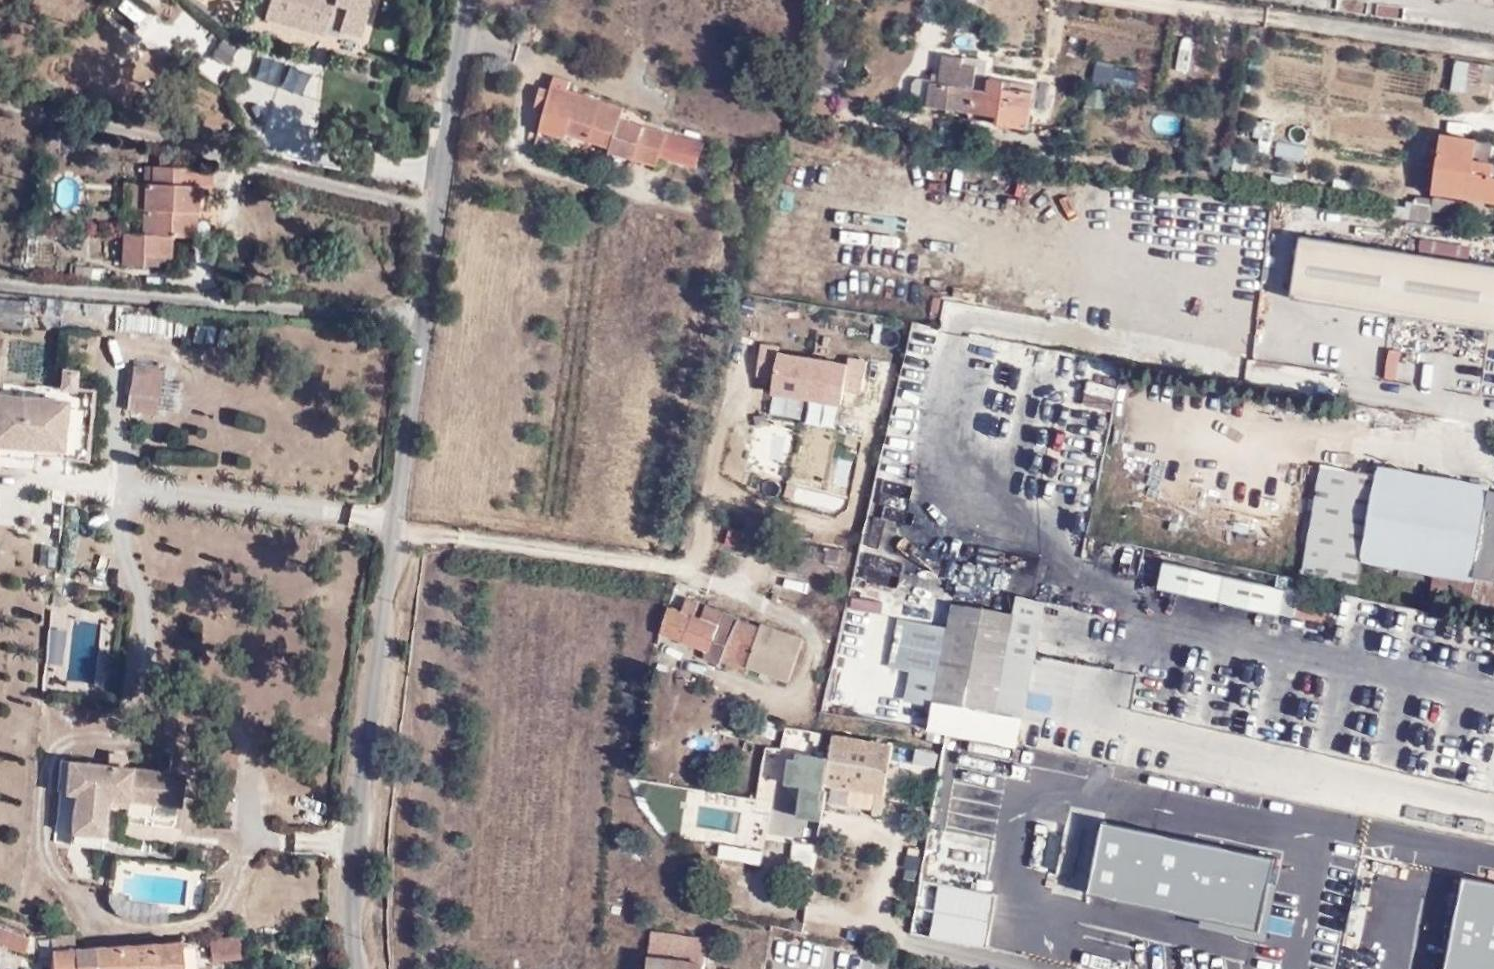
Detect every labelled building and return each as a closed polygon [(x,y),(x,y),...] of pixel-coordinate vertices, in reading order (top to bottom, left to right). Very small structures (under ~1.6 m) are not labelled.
[(342,26),(340,30),(361,36),(371,0),(271,0),(266,19),(325,36),(329,22),(333,4),(347,8),(342,26)] [(329,22),(342,26),(347,8),(333,4),(329,22)] [(1184,46),(1183,79),(1196,79),(1197,46),(1184,46)] [(1022,131),(1027,93),(1001,89),(1001,81),(971,77),(974,68),(960,65),(959,58),(940,55),(936,78),(929,77),(925,107),(993,117),(994,127),(1022,131)] [(1092,83),(1115,84),(1116,61),(1093,60),(1092,83)] [(657,148),(661,133),(616,121),(619,112),(549,94),(548,98),(543,118),(537,137),(565,143),(568,138),(605,150),(606,156),(644,166),(657,148)] [(532,116),(543,118),(548,98),(536,95),(532,116)] [(1261,120),(1256,149),(1271,152),(1275,122),(1261,120)] [(666,135),(661,133),(657,148),(644,166),(656,170),(661,155),(666,135)] [(666,135),(661,155),(703,168),(707,157),(700,155),(701,144),(666,135)] [(1476,141),(1443,136),(1438,168),(1434,192),(1493,202),(1493,175),(1493,163),(1474,160),(1476,141)] [(1305,162),(1308,147),(1278,141),(1276,156),(1305,162)] [(1418,190),(1434,192),(1438,168),(1421,166),(1418,190)] [(145,185),(144,210),(142,236),(123,234),(122,266),(142,267),(142,256),(169,258),(170,258),(171,238),(186,239),(187,213),(197,213),(198,187),(189,186),(190,170),(153,168),(152,185),(145,185)] [(133,210),(144,210),(145,185),(134,184),(133,210)] [(1391,220),(1411,223),(1415,210),(1393,207),(1391,220)] [(196,239),(197,213),(187,213),(186,239),(196,239)] [(1249,261),(1254,234),(1199,224),(1194,250),(1249,261)] [(1302,240),(1292,302),(1493,332),(1493,269),(1302,240)] [(142,256),(142,267),(168,268),(169,258),(142,256)] [(0,301),(0,330),(20,333),(23,304),(0,301)] [(867,361),(759,344),(752,389),(842,404),(844,388),(862,391),(867,361)] [(1384,376),(1400,378),(1404,348),(1388,346),(1384,376)] [(157,400),(162,370),(134,366),(128,410),(155,414),(157,400)] [(1089,381),(1088,394),(1115,397),(1116,384),(1089,381)] [(62,455),(67,402),(0,396),(0,449),(62,455)] [(1374,472),(1318,461),(1298,569),(1354,579),(1359,553),(1374,472)] [(1359,553),(1434,565),(1493,575),(1493,488),(1375,468),(1374,472),(1359,553)] [(814,559),(841,565),(843,554),(793,545),(788,574),(811,579),(814,559)] [(1284,590),(1166,563),(1160,589),(1279,615),(1284,590)] [(1434,565),(1430,595),(1493,605),(1493,575),(1434,565)] [(1338,602),(1299,594),(1295,618),(1333,626),(1338,602)] [(65,596),(54,595),(53,605),(65,606),(65,596)] [(702,658),(720,667),(724,658),(738,623),(739,620),(707,606),(701,620),(695,617),(700,605),(687,598),(681,611),(670,608),(659,634),(704,652),(702,658)] [(1013,599),(1009,617),(990,717),(1016,722),(1039,604),(1013,599)] [(943,629),(932,685),(928,705),(990,717),(1009,617),(947,606),(943,629)] [(943,629),(894,620),(885,670),(904,674),(903,680),(932,685),(943,629)] [(738,623),(724,658),(785,685),(802,645),(766,628),(763,634),(738,623)] [(54,676),(62,677),(68,627),(47,624),(42,661),(56,662),(54,676)] [(990,717),(928,705),(923,731),(1011,748),(1016,722),(990,717)] [(889,748),(831,738),(824,765),(801,762),(797,784),(880,797),(889,748)] [(909,775),(930,781),(938,751),(916,746),(909,775)] [(107,797),(129,800),(179,805),(183,774),(124,767),(125,755),(109,754),(108,766),(68,761),(65,793),(75,794),(75,796),(71,831),(102,835),(106,806),(107,797)] [(60,794),(60,833),(70,833),(70,794),(60,794)] [(128,808),(129,800),(107,797),(106,806),(128,808)] [(102,835),(71,831),(69,844),(101,847),(102,835)] [(721,840),(718,855),(760,864),(764,849),(721,840)] [(955,849),(954,868),(995,871),(996,852),(955,849)] [(708,881),(706,897),(752,903),(754,888),(708,881)] [(0,928),(0,945),(24,953),(29,938),(0,928)] [(703,937),(647,932),(643,968),(699,968),(703,937)] [(73,935),(51,937),(51,968),(74,968),(74,948),(73,935)] [(239,940),(209,943),(211,959),(240,956),(239,940)] [(180,943),(74,948),(74,968),(181,968),(180,943)]
